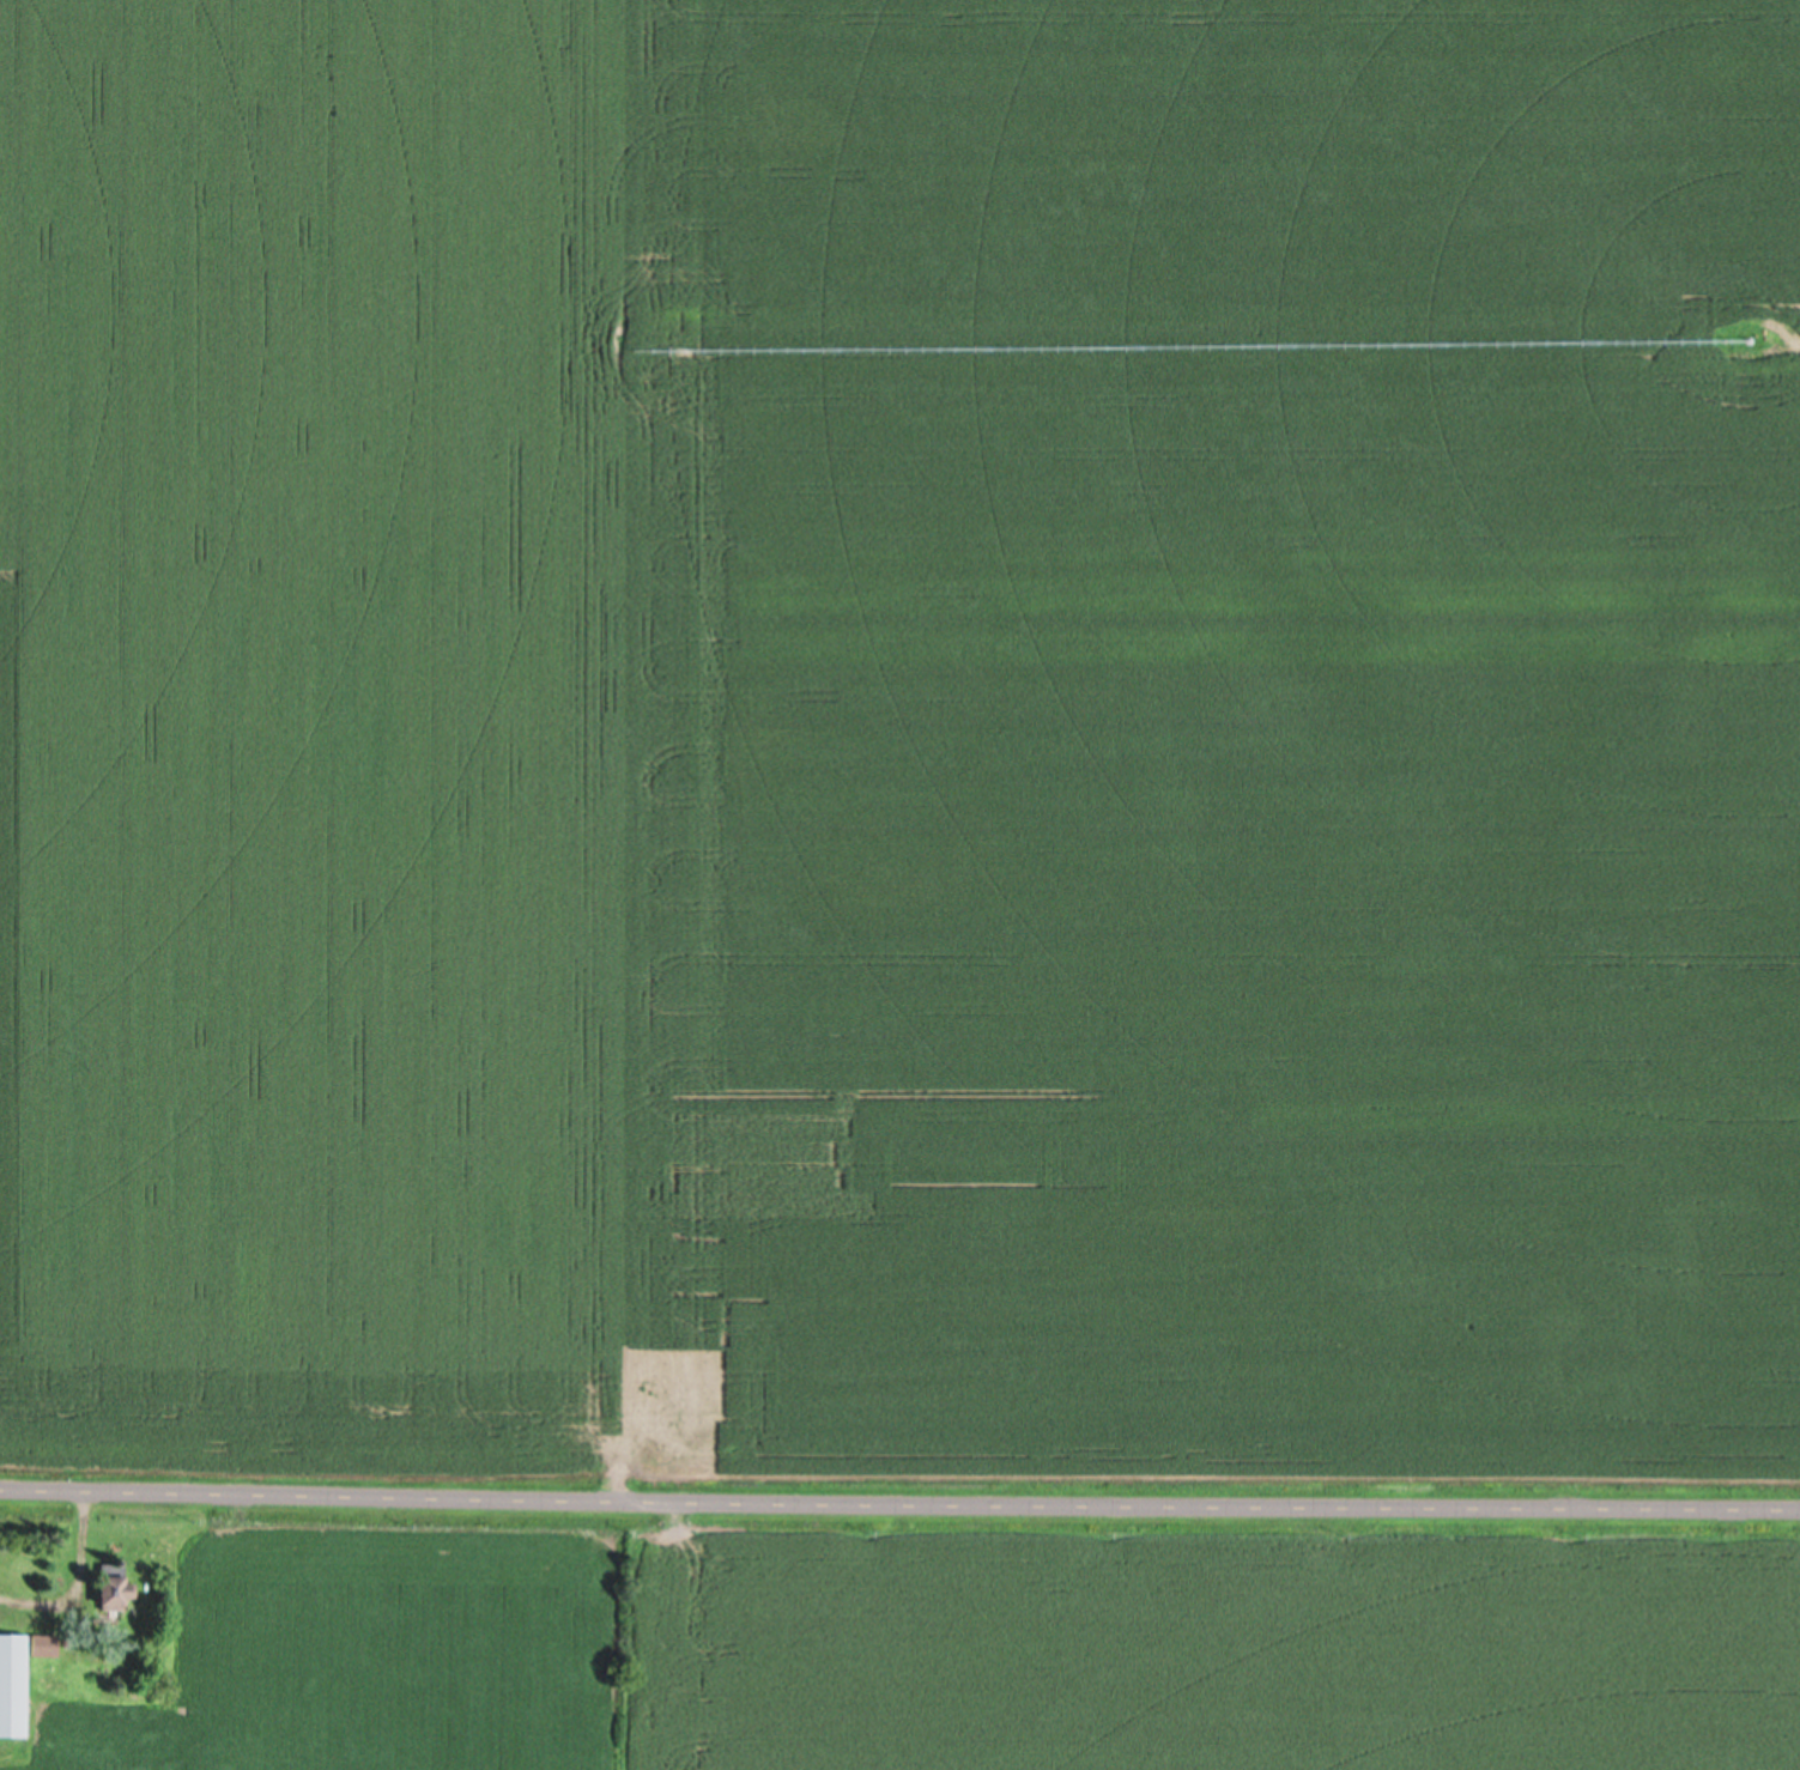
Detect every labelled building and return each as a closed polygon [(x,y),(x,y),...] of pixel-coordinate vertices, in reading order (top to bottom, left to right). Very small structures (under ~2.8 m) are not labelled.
[(93,1609),(120,1609),(120,1574),(93,1574),(93,1609)] [(26,1737),(27,1633),(0,1633),(0,1737),(26,1737)]
